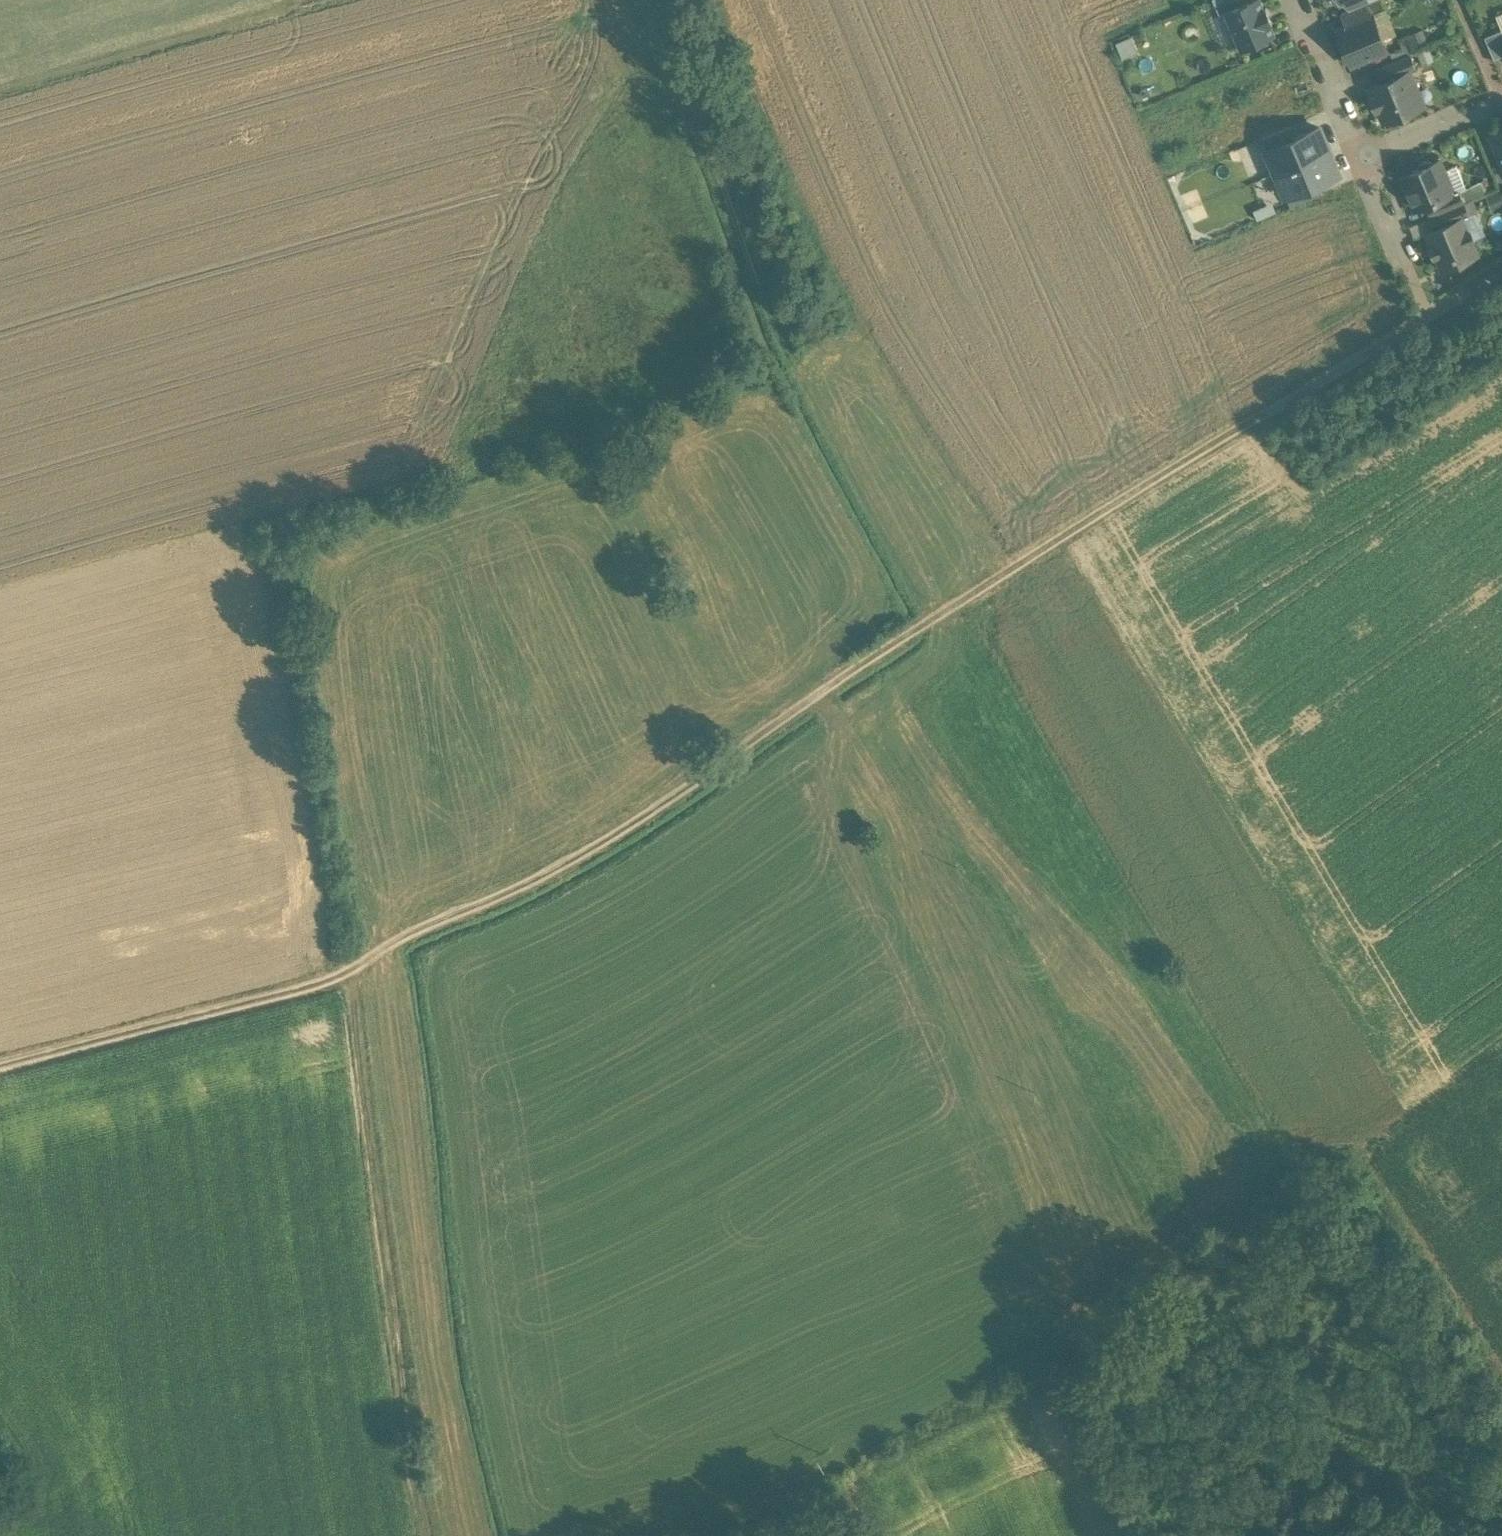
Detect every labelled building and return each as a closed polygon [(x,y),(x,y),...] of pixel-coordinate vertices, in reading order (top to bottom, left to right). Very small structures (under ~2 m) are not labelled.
[(1225,9),(1240,48),(1276,34),(1263,0),(1248,0),(1225,9)] [(1350,9),(1367,2),(1371,0),(1343,0),(1350,9)] [(1350,9),(1341,13),(1346,25),(1372,15),(1367,2),(1350,9)] [(1346,25),(1339,29),(1353,62),(1386,48),(1372,15),(1346,25)] [(1485,36),(1495,58),(1501,55),(1501,29),(1485,36)] [(1410,53),(1377,67),(1383,81),(1410,69),(1411,71),(1416,68),(1410,53)] [(1383,81),(1370,86),(1373,95),(1371,96),(1377,109),(1379,108),(1384,120),(1425,103),(1411,71),(1410,69),(1383,81)] [(1321,126),(1267,148),(1287,194),(1314,183),(1340,172),(1321,126)] [(1491,132),(1501,158),(1501,127),(1491,132)] [(1434,161),(1427,158),(1421,161),(1419,168),(1402,174),(1416,208),(1427,203),(1453,192),(1453,191),(1439,159),(1434,161)] [(1318,193),(1314,183),(1287,194),(1291,204),(1318,193)] [(1453,192),(1427,203),(1432,215),(1464,202),(1458,188),(1453,191),(1453,192)] [(1464,202),(1432,215),(1437,226),(1463,215),(1464,216),(1469,214),(1464,202)] [(1437,226),(1426,231),(1432,245),(1430,245),(1434,255),(1436,254),(1442,268),(1479,253),(1473,239),(1475,238),(1471,228),(1469,229),(1464,216),(1463,215),(1437,226)]
